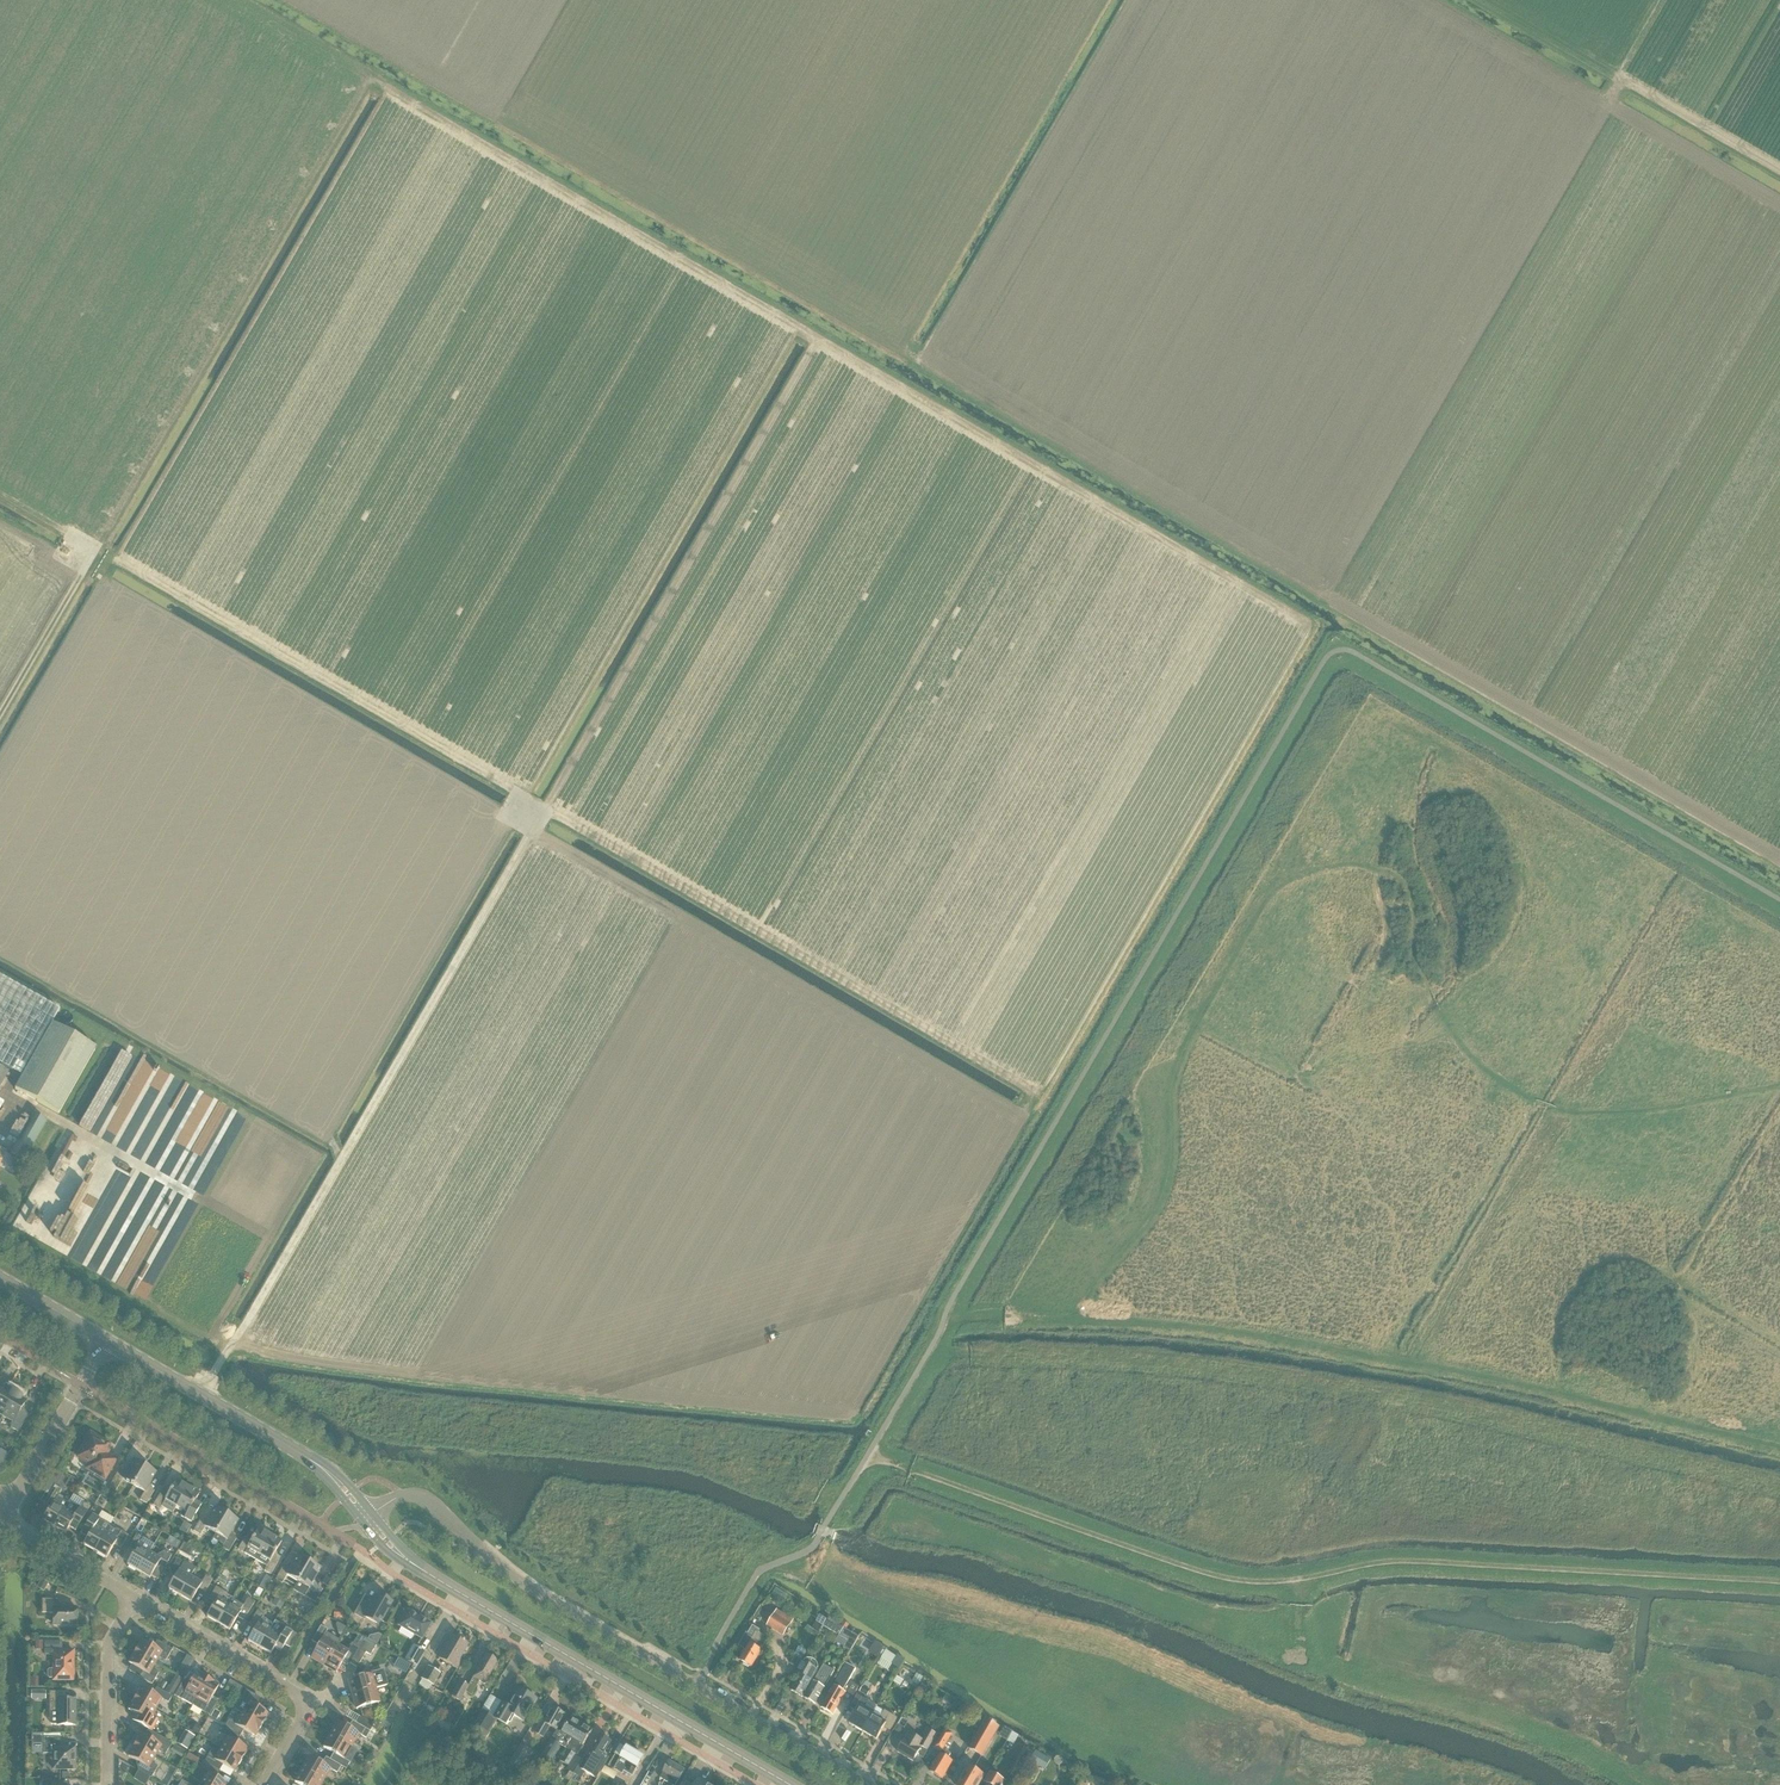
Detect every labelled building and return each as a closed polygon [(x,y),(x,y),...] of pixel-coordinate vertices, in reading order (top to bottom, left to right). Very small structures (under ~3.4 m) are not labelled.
[(23,1076),(52,1026),(61,1010),(0,976),(0,1063),(23,1076)] [(59,1113),(96,1050),(52,1026),(23,1076),(16,1089),(59,1113)] [(10,1071),(0,1066),(0,1088),(10,1071)] [(24,1161),(47,1120),(34,1113),(11,1154),(24,1161)] [(23,1163),(15,1158),(10,1166),(19,1172),(23,1163)] [(16,1392),(9,1389),(9,1390),(4,1387),(0,1394),(0,1414),(3,1415),(16,1392)] [(16,1392),(3,1415),(12,1421),(11,1427),(18,1431),(27,1415),(20,1411),(27,1400),(22,1397),(22,1396),(16,1392)] [(105,1447),(108,1443),(90,1432),(84,1443),(85,1444),(78,1457),(89,1464),(86,1468),(105,1480),(116,1460),(107,1455),(110,1451),(105,1447)] [(16,1454),(3,1445),(0,1450),(0,1456),(10,1463),(16,1454)] [(145,1466),(143,1465),(144,1463),(137,1459),(136,1460),(134,1459),(125,1473),(119,1470),(109,1487),(116,1491),(123,1479),(134,1485),(145,1466)] [(148,1487),(157,1472),(145,1466),(134,1485),(145,1492),(140,1499),(147,1503),(154,1490),(148,1487)] [(176,1506),(189,1486),(177,1479),(170,1492),(163,1488),(153,1505),(160,1509),(162,1507),(173,1513),(177,1507),(176,1506)] [(68,1503),(68,1502),(63,1499),(64,1497),(59,1494),(62,1489),(55,1485),(52,1490),(44,1503),(51,1507),(43,1520),(54,1527),(68,1503)] [(193,1505),(200,1492),(189,1486),(176,1506),(177,1507),(183,1510),(181,1514),(181,1516),(191,1522),(199,1509),(193,1505)] [(83,1502),(81,1507),(69,1500),(68,1502),(68,1503),(54,1527),(66,1534),(73,1520),(80,1524),(90,1506),(83,1502)] [(219,1507),(218,1509),(216,1507),(207,1521),(201,1518),(194,1531),(201,1535),(205,1527),(216,1533),(227,1514),(225,1513),(226,1511),(219,1507)] [(111,1509),(106,1521),(119,1527),(125,1516),(111,1509)] [(111,1525),(100,1518),(93,1514),(85,1527),(92,1531),(84,1544),(95,1551),(111,1525)] [(230,1535),(239,1521),(227,1514),(216,1533),(213,1539),(224,1545),(222,1547),(229,1551),(237,1539),(230,1535)] [(128,1535),(121,1531),(111,1525),(95,1551),(107,1558),(115,1544),(121,1548),(128,1535)] [(256,1560),(259,1555),(271,1534),(259,1527),(252,1540),(245,1536),(238,1549),(256,1560)] [(135,1551),(127,1564),(139,1571),(150,1552),(154,1545),(143,1538),(136,1534),(129,1547),(135,1551)] [(275,1553),(282,1541),(271,1534),(259,1555),(265,1558),(262,1564),(267,1566),(264,1570),(271,1574),(281,1557),(275,1553)] [(176,1539),(172,1546),(178,1549),(182,1542),(176,1539)] [(199,1562),(207,1555),(193,1541),(186,1549),(199,1562)] [(139,1571),(150,1578),(158,1564),(164,1568),(172,1555),(165,1551),(156,1556),(150,1552),(139,1571)] [(309,1562),(308,1561),(308,1560),(301,1555),(300,1557),(298,1555),(290,1570),(283,1566),(276,1579),(283,1583),(287,1575),(298,1581),(298,1582),(309,1562)] [(185,1561),(184,1562),(178,1558),(170,1571),(176,1575),(168,1588),(180,1595),(191,1576),(191,1577),(196,1568),(185,1561)] [(313,1583),(321,1569),(309,1562),(298,1582),(298,1581),(293,1590),(304,1597),(305,1596),(311,1600),(319,1587),(313,1583)] [(230,1574),(232,1571),(226,1567),(222,1574),(225,1575),(230,1574)] [(180,1595),(191,1602),(199,1588),(205,1592),(213,1579),(206,1575),(202,1583),(191,1577),(191,1576),(180,1595)] [(332,1579),(332,1578),(327,1576),(323,1584),(328,1586),(332,1579)] [(49,1583),(42,1579),(37,1587),(44,1591),(49,1583)] [(218,1623),(229,1605),(223,1601),(228,1593),(216,1587),(209,1600),(215,1603),(207,1617),(218,1623)] [(365,1597),(355,1614),(365,1620),(366,1618),(379,1625),(393,1602),(378,1594),(374,1602),(365,1597)] [(274,1604),(281,1608),(285,1602),(278,1597),(274,1604)] [(218,1623),(230,1630),(238,1617),(244,1620),(255,1602),(248,1598),(242,1607),(232,1601),(229,1605),(218,1623)] [(57,1607),(58,1599),(43,1599),(42,1613),(54,1613),(54,1625),(76,1625),(77,1607),(57,1607)] [(346,1607),(344,1617),(351,1619),(354,1609),(346,1607)] [(335,1610),(335,1618),(343,1618),(343,1610),(335,1610)] [(431,1623),(409,1610),(400,1626),(422,1639),(431,1623)] [(794,1620),(777,1610),(767,1626),(783,1636),(794,1620)] [(256,1627),(248,1641),(259,1647),(270,1629),(272,1625),(266,1621),(267,1619),(263,1617),(264,1615),(257,1611),(250,1624),(256,1627)] [(824,1625),(840,1635),(845,1627),(837,1623),(837,1621),(830,1617),(824,1625)] [(270,1629),(259,1647),(271,1654),(279,1641),(291,1648),(299,1635),(286,1628),(286,1627),(275,1620),(272,1625),(270,1629)] [(324,1664),(336,1644),(323,1637),(328,1630),(321,1626),(312,1641),(319,1644),(312,1657),(324,1664)] [(752,1666),(762,1650),(769,1638),(759,1633),(761,1630),(753,1626),(748,1634),(747,1634),(740,1645),(747,1649),(740,1660),(744,1662),(745,1664),(749,1667),(751,1666),(752,1666)] [(851,1651),(860,1636),(845,1627),(840,1635),(849,1640),(844,1647),(851,1651)] [(459,1660),(468,1645),(453,1636),(440,1658),(457,1668),(461,1661),(459,1660)] [(366,1637),(364,1641),(370,1644),(366,1652),(370,1654),(377,1643),(368,1639),(366,1637)] [(173,1649),(160,1642),(156,1648),(142,1640),(135,1651),(156,1663),(160,1657),(166,1661),(173,1649)] [(74,1680),(74,1651),(62,1651),(62,1641),(45,1641),(45,1654),(54,1654),(54,1670),(49,1670),(48,1671),(48,1678),(49,1679),(54,1679),(54,1680),(74,1680)] [(364,1641),(359,1648),(350,1663),(357,1667),(366,1652),(370,1644),(364,1641)] [(337,1672),(344,1660),(350,1663),(359,1648),(352,1644),(348,1651),(336,1644),(324,1664),(337,1672)] [(408,1661),(417,1666),(425,1651),(417,1646),(408,1661)] [(883,1657),(892,1663),(897,1656),(887,1650),(883,1657)] [(153,1669),(156,1663),(135,1651),(129,1662),(143,1670),(139,1677),(152,1684),(159,1673),(153,1669)] [(485,1684),(497,1662),(486,1655),(469,1686),(460,1681),(452,1696),(460,1701),(466,1691),(472,1695),(480,1681),(485,1684)] [(800,1676),(792,1690),(797,1693),(803,1696),(814,1677),(819,1669),(803,1661),(796,1674),(800,1676)] [(834,1686),(822,1707),(834,1714),(843,1699),(850,1703),(860,1687),(850,1681),(857,1668),(847,1663),(834,1685),(834,1686)] [(183,1664),(177,1674),(185,1678),(190,1668),(183,1664)] [(816,1704),(826,1687),(835,1671),(824,1664),(815,1681),(805,1697),(816,1704)] [(437,1681),(441,1673),(429,1666),(422,1678),(422,1679),(419,1685),(428,1690),(431,1684),(434,1685),(437,1681)] [(924,1677),(925,1674),(919,1670),(917,1673),(912,1682),(919,1686),(924,1677)] [(175,1695),(192,1705),(196,1699),(208,1678),(197,1671),(189,1685),(183,1682),(175,1695)] [(349,1680),(353,1694),(376,1688),(387,1685),(383,1671),(349,1680)] [(211,1699),(220,1685),(208,1678),(196,1699),(192,1705),(210,1715),(217,1702),(211,1699)] [(168,1685),(165,1691),(173,1696),(176,1690),(168,1685)] [(868,1696),(871,1690),(864,1685),(860,1692),(868,1696)] [(158,1687),(153,1693),(142,1686),(135,1698),(156,1710),(162,1698),(169,1702),(173,1696),(166,1692),(158,1687)] [(376,1688),(353,1694),(357,1708),(379,1702),(376,1688)] [(485,1742),(488,1737),(498,1720),(508,1725),(514,1715),(525,1721),(538,1699),(520,1688),(510,1706),(503,1703),(495,1717),(483,1710),(472,1728),(478,1731),(475,1736),(485,1742)] [(31,1700),(46,1700),(46,1691),(31,1690),(31,1700)] [(262,1725),(269,1714),(255,1705),(260,1697),(246,1690),(235,1709),(242,1713),(262,1725)] [(76,1725),(76,1700),(66,1700),(66,1692),(50,1692),(50,1711),(50,1721),(50,1722),(50,1723),(51,1724),(52,1724),(58,1724),(58,1725),(76,1725)] [(864,1731),(878,1707),(871,1703),(871,1702),(858,1694),(851,1707),(857,1711),(850,1723),(864,1731)] [(152,1716),(156,1710),(135,1698),(128,1709),(140,1716),(137,1722),(152,1731),(159,1720),(152,1716)] [(543,1737),(544,1737),(550,1725),(557,1729),(565,1714),(554,1707),(546,1721),(543,1719),(536,1733),(543,1737)] [(891,1730),(898,1717),(885,1710),(885,1711),(878,1707),(864,1731),(877,1739),(885,1727),(891,1730)] [(220,1711),(215,1709),(211,1716),(216,1719),(220,1711)] [(262,1725),(242,1713),(235,1724),(229,1720),(225,1727),(238,1734),(241,1728),(255,1736),(262,1725)] [(362,1716),(358,1723),(366,1728),(371,1731),(373,1727),(375,1724),(374,1724),(362,1716)] [(391,1720),(385,1717),(381,1724),(387,1727),(391,1720)] [(584,1725),(583,1724),(572,1718),(563,1733),(558,1730),(543,1756),(552,1761),(561,1746),(567,1749),(573,1739),(572,1739),(576,1731),(579,1733),(584,1725)] [(971,1750),(984,1757),(1001,1728),(988,1720),(971,1750)] [(339,1722),(331,1734),(351,1746),(359,1733),(349,1728),(339,1722)] [(939,1735),(942,1729),(932,1724),(930,1728),(927,1727),(923,1734),(924,1735),(922,1739),(911,1732),(908,1738),(907,1737),(899,1751),(914,1760),(922,1746),(928,1750),(937,1734),(939,1735)] [(201,1728),(196,1725),(192,1731),(197,1734),(201,1728)] [(577,1756),(577,1754),(578,1755),(593,1730),(584,1725),(579,1733),(576,1731),(572,1739),(573,1739),(567,1749),(560,1761),(569,1766),(568,1769),(576,1775),(586,1757),(585,1757),(583,1760),(577,1756)] [(221,1748),(242,1760),(248,1749),(234,1740),(238,1734),(225,1727),(221,1733),(228,1737),(221,1748)] [(366,1728),(362,1736),(367,1738),(371,1731),(366,1728)] [(943,1778),(953,1761),(949,1758),(952,1753),(947,1750),(948,1748),(946,1746),(954,1733),(946,1729),(945,1731),(942,1729),(939,1735),(942,1736),(935,1748),(942,1752),(931,1771),(943,1778)] [(194,1737),(186,1732),(178,1745),(187,1750),(194,1737)] [(159,1735),(155,1741),(142,1733),(135,1745),(155,1757),(159,1751),(165,1754),(172,1743),(159,1735)] [(344,1758),(351,1746),(331,1734),(324,1747),(336,1754),(333,1761),(341,1766),(348,1770),(352,1763),(344,1758)] [(609,1757),(604,1754),(611,1741),(602,1735),(591,1752),(592,1753),(588,1758),(586,1757),(576,1775),(582,1778),(586,1772),(597,1778),(609,1757)] [(76,1769),(76,1747),(61,1747),(61,1738),(44,1738),(43,1754),(54,1754),(54,1769),(76,1769)] [(214,1738),(203,1744),(208,1752),(219,1745),(214,1738)] [(633,1776),(644,1757),(627,1747),(627,1748),(621,1744),(615,1753),(621,1757),(614,1769),(623,1774),(625,1771),(633,1776)] [(152,1763),(155,1757),(135,1745),(128,1756),(142,1764),(138,1770),(152,1778),(158,1766),(152,1763)] [(532,1751),(521,1745),(511,1762),(522,1768),(532,1751)] [(1018,1779),(1033,1753),(1023,1747),(1007,1773),(1018,1779)] [(235,1771),(242,1760),(221,1748),(218,1754),(211,1750),(204,1762),(218,1769),(221,1763),(235,1771)] [(1037,1751),(1031,1761),(1038,1765),(1044,1755),(1037,1751)] [(341,1766),(333,1761),(326,1757),(323,1764),(310,1756),(303,1769),(323,1781),(330,1768),(337,1773),(341,1766)] [(685,1769),(670,1761),(660,1778),(673,1784),(675,1784),(685,1769)] [(194,1779),(201,1783),(204,1784),(227,1784),(228,1784),(216,1777),(220,1771),(218,1769),(204,1762),(201,1768),(194,1779)] [(957,1784),(979,1784),(985,1776),(969,1766),(957,1784)] [(323,1781),(303,1769),(295,1782),(301,1784),(320,1784),(323,1781)] [(1007,1781),(991,1772),(985,1782),(989,1784),(988,1784),(1005,1784),(1007,1781)]
